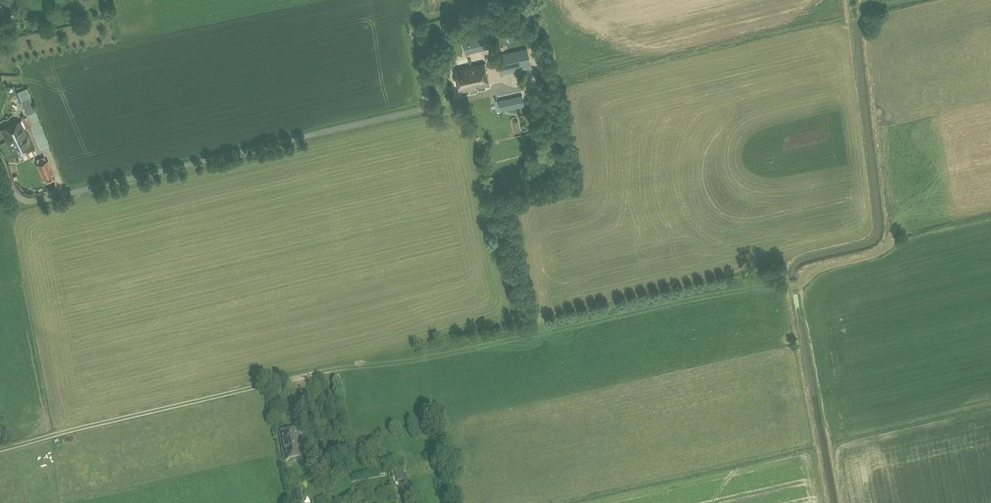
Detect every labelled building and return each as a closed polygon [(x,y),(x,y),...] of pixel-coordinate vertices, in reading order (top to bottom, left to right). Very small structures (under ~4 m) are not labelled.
[(491,47),(487,31),(462,37),(466,53),(491,47)] [(497,55),(500,72),(532,65),(528,48),(497,55)] [(460,92),(490,85),(485,63),(455,70),(460,92)] [(30,97),(26,87),(15,91),(18,101),(30,97)] [(523,95),(499,101),(501,112),(525,107),(523,95)] [(38,144),(47,140),(41,125),(36,111),(35,111),(35,110),(24,115),(25,119),(22,120),(20,121),(24,128),(25,127),(30,125),(35,136),(38,144)] [(6,142),(26,132),(24,128),(20,121),(1,130),(6,142)] [(26,132),(6,142),(13,156),(20,153),(23,159),(34,154),(31,148),(33,147),(26,132)] [(54,173),(48,160),(46,161),(44,156),(37,159),(39,164),(37,164),(43,179),(44,178),(46,183),(54,180),(52,174),(54,173)] [(298,428),(280,432),(286,461),(304,457),(298,428)] [(402,502),(410,502),(402,469),(395,471),(402,502)] [(301,502),(299,491),(289,493),(290,502),(299,502),(301,502)]
